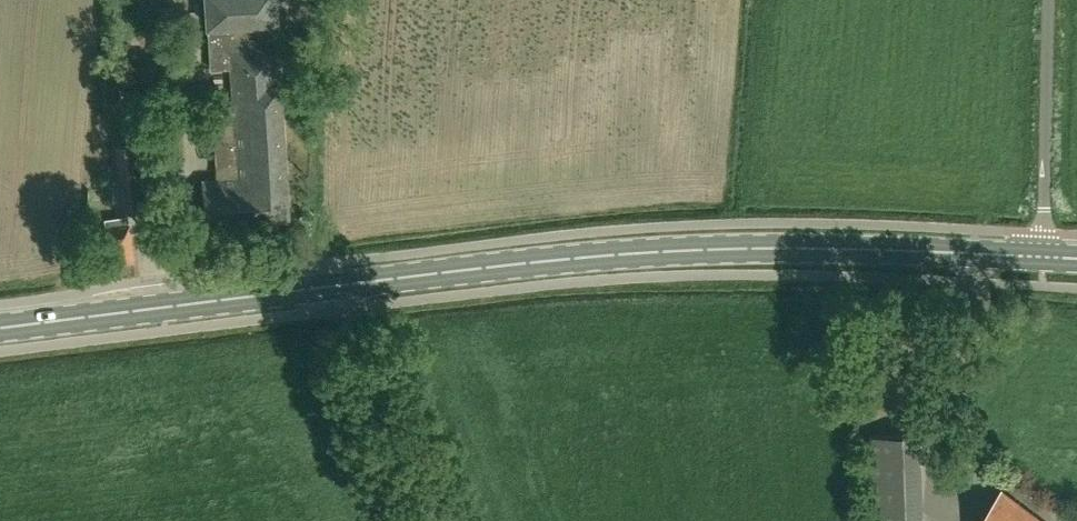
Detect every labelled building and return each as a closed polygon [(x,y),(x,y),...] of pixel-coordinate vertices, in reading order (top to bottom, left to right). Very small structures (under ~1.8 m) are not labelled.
[(289,216),(287,187),(288,187),(286,156),(285,156),(279,47),(270,48),(268,21),(277,21),(276,0),(208,0),(210,25),(210,24),(213,68),(232,66),(233,87),(237,87),(238,99),(215,100),(219,178),(203,179),(205,220),(245,218),(245,219),(289,216)] [(116,146),(125,210),(141,207),(137,174),(131,144),(116,146)] [(137,158),(144,156),(141,145),(134,147),(137,158)] [(104,262),(135,258),(130,222),(129,222),(128,214),(105,217),(106,226),(98,227),(104,262)] [(1002,489),(978,520),(1044,520),(1002,489)]
